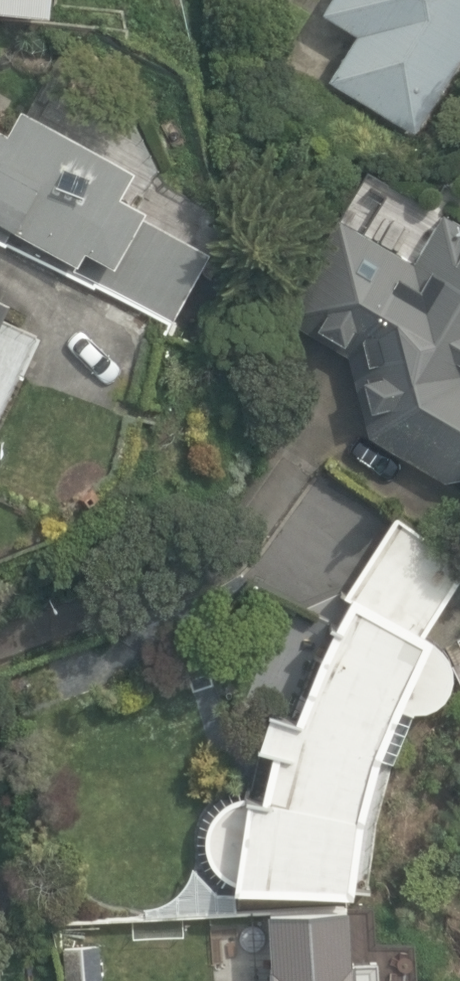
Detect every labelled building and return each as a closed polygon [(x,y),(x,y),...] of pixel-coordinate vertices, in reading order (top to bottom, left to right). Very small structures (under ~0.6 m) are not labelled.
[(48,13),(49,0),(0,0),(0,8),(48,13)] [(416,131),(459,59),(459,0),(330,0),(322,12),(356,33),(329,78),(416,131)] [(93,294),(98,284),(172,323),(210,251),(152,220),(162,200),(142,189),(154,165),(26,98),(10,130),(0,125),(0,245),(93,294)] [(459,488),(459,223),(442,213),(415,261),(337,216),(280,314),(350,355),(368,435),(459,488)] [(11,296),(0,290),(0,320),(11,296)] [(355,892),(365,815),(383,754),(402,705),(410,707),(427,707),(442,699),(452,685),(456,669),(452,653),(442,639),(428,629),(459,579),(459,559),(394,514),(344,595),(349,600),(320,657),(295,717),(269,709),(259,743),(273,747),(262,795),(240,795),(224,803),(212,816),(205,833),(206,851),(212,868),(226,881),(242,888),(259,889),(355,892)] [(205,654),(183,662),(193,688),(214,681),(205,654)] [(101,941),(61,946),(65,980),(106,980),(101,941)] [(376,961),(270,968),(272,980),(378,980),(376,961)]
